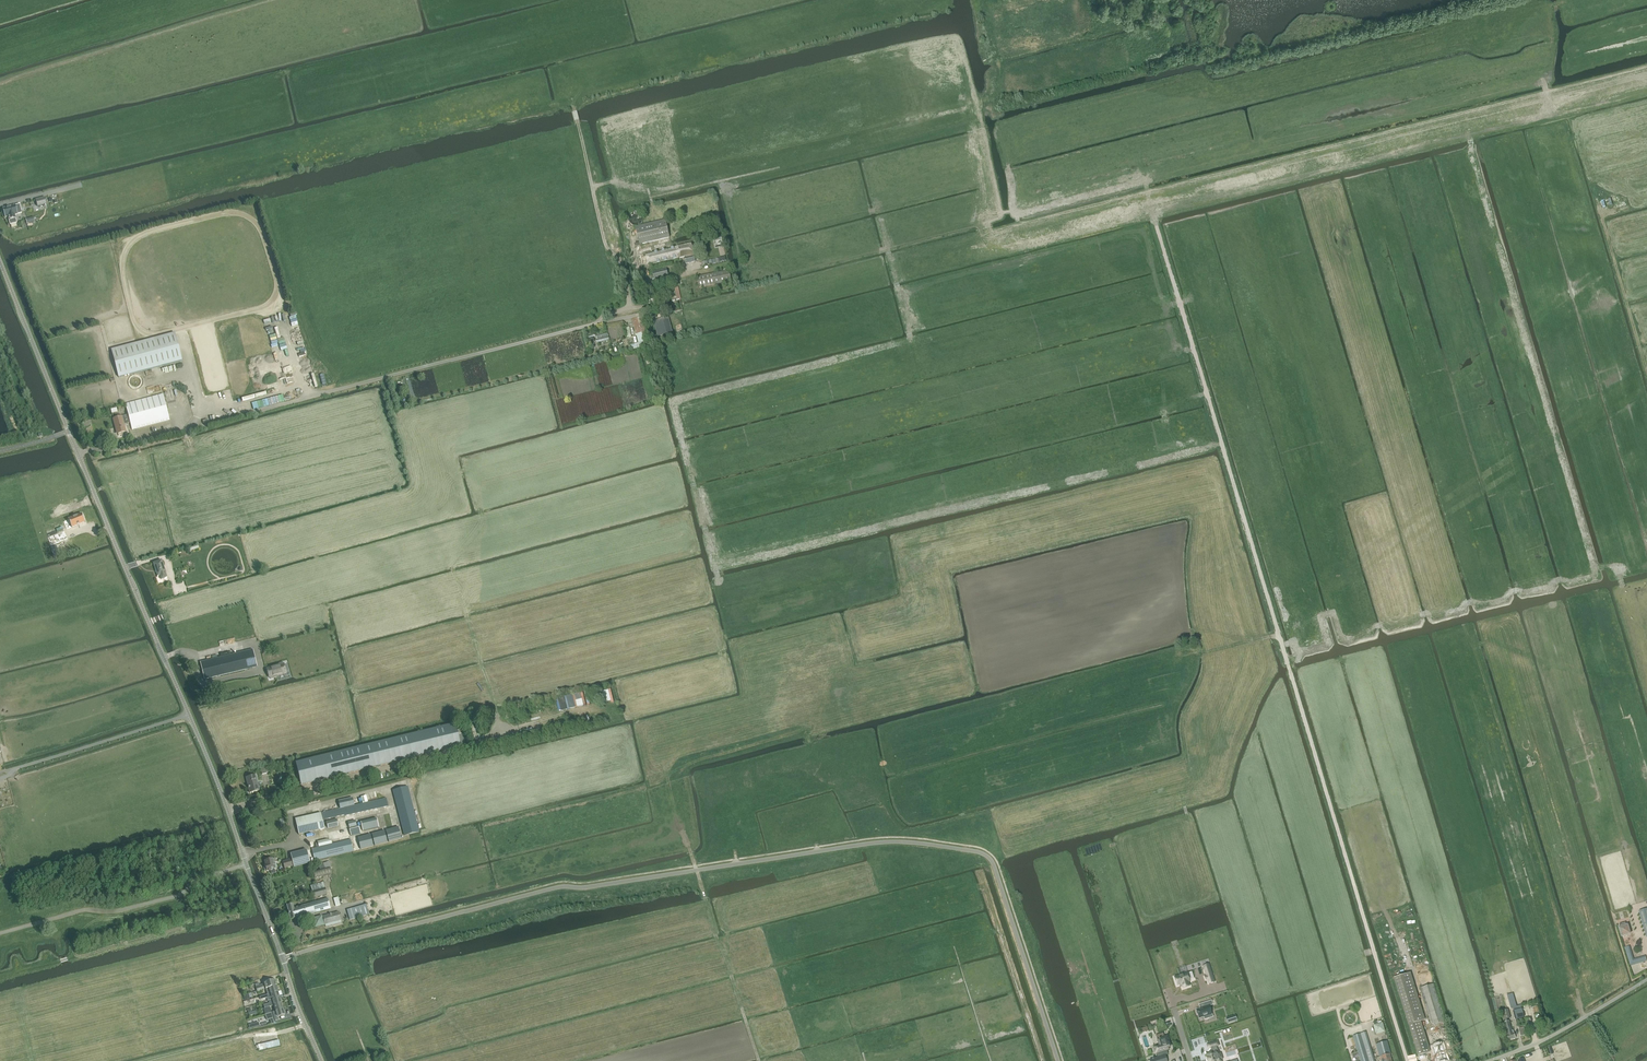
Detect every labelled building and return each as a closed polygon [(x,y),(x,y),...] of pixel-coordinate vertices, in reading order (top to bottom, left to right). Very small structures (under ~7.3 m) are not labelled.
[(1611,197),(1599,201),(1601,208),(1613,205),(1611,197)] [(45,198),(36,200),(38,207),(47,205),(45,198)] [(3,209),(5,218),(8,217),(9,220),(9,221),(10,225),(17,223),(16,219),(15,215),(18,214),(18,215),(18,214),(22,213),(20,204),(16,205),(15,205),(15,206),(3,209)] [(665,220),(635,227),(639,245),(669,238),(665,220)] [(695,262),(691,244),(678,247),(680,258),(683,257),(685,264),(695,262)] [(678,247),(652,253),(645,255),(648,265),(677,258),(680,258),(678,247)] [(666,269),(652,272),(654,280),(668,276),(666,269)] [(697,277),(699,288),(731,282),(729,271),(697,277)] [(674,312),(682,310),(679,300),(681,299),(680,295),(679,295),(677,287),(674,288),(676,295),(677,295),(678,300),(671,301),(674,312)] [(638,343),(631,345),(632,350),(648,346),(640,316),(631,319),(638,343)] [(666,317),(653,321),(657,337),(671,333),(666,317)] [(111,350),(119,378),(182,361),(175,333),(111,350)] [(607,333),(595,336),(597,343),(609,340),(607,333)] [(125,404),(128,415),(122,416),(113,419),(117,434),(126,432),(124,425),(130,423),(132,430),(170,421),(163,394),(125,404)] [(82,514),(68,519),(72,528),(85,522),(82,514)] [(92,539),(89,540),(87,536),(83,538),(87,547),(94,544),(94,545),(102,542),(100,536),(92,539)] [(166,574),(161,561),(153,564),(158,577),(160,576),(161,580),(167,578),(166,574)] [(257,667),(253,650),(201,663),(201,662),(200,662),(204,680),(205,680),(257,667)] [(274,667),(267,669),(269,678),(270,678),(271,679),(277,677),(276,676),(286,673),(284,664),(283,664),(282,663),(276,665),(277,667),(274,668),(274,667)] [(465,743),(463,734),(460,724),(455,725),(455,724),(295,763),(301,786),(461,747),(460,744),(465,743)] [(256,776),(246,778),(250,794),(259,791),(256,776)] [(408,787),(393,791),(404,836),(419,833),(408,787)] [(322,813),(323,820),(344,815),(345,816),(388,806),(386,799),(354,806),(353,799),(339,802),(340,809),(322,813)] [(299,835),(319,830),(320,831),(325,830),(321,813),(295,819),(299,835)] [(284,814),(275,816),(278,828),(286,826),(284,814)] [(326,822),(328,829),(339,826),(337,819),(326,822)] [(377,819),(361,823),(363,831),(379,827),(377,819)] [(398,827),(386,831),(389,842),(401,839),(398,827)] [(359,828),(350,830),(351,836),(361,834),(359,828)] [(384,831),(372,834),(375,846),(387,843),(384,831)] [(370,835),(358,838),(361,850),(373,846),(370,835)] [(315,861),(353,852),(353,848),(350,840),(332,844),(332,843),(331,841),(327,840),(318,843),(319,847),(312,849),(315,861)] [(294,867),(310,863),(307,850),(291,854),(294,867)] [(264,867),(265,871),(267,870),(267,871),(268,871),(270,871),(271,874),(276,873),(275,869),(274,863),(277,863),(276,859),(273,859),(266,861),(266,864),(265,865),(266,867),(264,867)] [(290,860),(283,862),(284,868),(292,866),(290,860)] [(323,864),(318,866),(320,872),(313,873),(315,879),(332,874),(331,869),(332,869),(330,862),(323,864)] [(310,886),(314,899),(327,895),(323,883),(310,886)] [(328,899),(294,909),(293,904),(287,906),(291,920),(296,919),(298,919),(301,919),(302,917),(331,909),(328,899)] [(366,905),(347,910),(350,920),(369,915),(366,905)] [(1639,912),(1646,937),(1646,909),(1639,912)] [(339,912),(323,916),(326,927),(342,923),(339,912)] [(1621,937),(1630,934),(1627,925),(1626,926),(1625,923),(1619,925),(1620,928),(1619,928),(1621,937)] [(1645,957),(1632,961),(1628,947),(1625,948),(1630,966),(1646,961),(1645,957)] [(1209,968),(1204,970),(1206,976),(1204,976),(1205,980),(1207,979),(1209,984),(1214,982),(1209,968)] [(1187,973),(1174,977),(1177,985),(1182,984),(1182,985),(1182,988),(1189,986),(1188,982),(1190,981),(1189,980),(1193,979),(1191,972),(1187,974),(1187,973)] [(1416,1023),(1420,1021),(1406,974),(1393,978),(1417,1057),(1426,1054),(1416,1023)] [(267,983),(264,984),(266,990),(276,987),(275,980),(267,983)] [(1433,984),(1419,988),(1431,1026),(1439,1023),(1443,1022),(1445,1021),(1433,984)] [(276,987),(266,990),(267,992),(268,995),(270,995),(278,992),(276,987)] [(268,995),(260,998),(261,1000),(267,998),(268,1001),(269,1001),(272,1000),(280,998),(278,992),(270,995),(268,995)] [(1513,1008),(1516,1020),(1524,1017),(1520,1005),(1516,1007),(1515,1005),(1512,994),(1507,996),(1510,1006),(1512,1006),(1512,1008),(1513,1008)] [(270,1004),(264,1005),(265,1008),(270,1007),(274,1006),(282,1004),(280,998),(272,1000),(269,1001),(270,1004)] [(1196,1011),(1197,1015),(1198,1014),(1199,1018),(1204,1017),(1204,1020),(1209,1018),(1208,1015),(1211,1014),(1209,1006),(1212,1005),(1211,1001),(1204,1003),(1205,1007),(1201,1008),(1196,1009),(1196,1011)] [(282,1004),(274,1006),(275,1012),(283,1010),(282,1004)] [(265,1008),(263,1009),(265,1015),(271,1013),(272,1013),(270,1007),(265,1008)] [(1510,1018),(1508,1009),(1502,1011),(1504,1020),(1510,1018)] [(275,1012),(272,1013),(275,1022),(278,1021),(277,1018),(285,1015),(283,1010),(275,1012)] [(1512,1030),(1509,1021),(1504,1023),(1508,1035),(1507,1035),(1508,1036),(1507,1037),(1508,1039),(1509,1039),(1509,1040),(1515,1038),(1513,1030),(1512,1030)] [(1385,1032),(1382,1023),(1373,1025),(1375,1035),(1385,1032)] [(1527,1027),(1524,1028),(1519,1029),(1521,1036),(1529,1034),(1527,1027)] [(1365,1032),(1360,1034),(1353,1036),(1360,1060),(1374,1060),(1365,1032)] [(1149,1060),(1150,1060),(1167,1060),(1165,1055),(1167,1054),(1166,1050),(1168,1049),(1168,1048),(1170,1047),(1169,1044),(1169,1042),(1168,1043),(1167,1039),(1168,1039),(1166,1036),(1160,1038),(1160,1039),(1160,1040),(1159,1039),(1158,1040),(1157,1040),(1157,1041),(1159,1046),(1153,1048),(1155,1053),(1156,1053),(1157,1057),(1153,1059),(1153,1058),(1152,1059),(1149,1060)] [(279,1040),(258,1045),(259,1051),(280,1046),(279,1040)] [(1207,1045),(1208,1049),(1210,1048),(1211,1048),(1212,1052),(1207,1054),(1208,1058),(1207,1058),(1208,1060),(1221,1060),(1220,1059),(1222,1059),(1220,1054),(1219,1054),(1218,1051),(1217,1051),(1216,1046),(1218,1045),(1217,1041),(1207,1045)] [(1379,1057),(1380,1057),(1381,1060),(1391,1060),(1389,1054),(1390,1054),(1386,1041),(1375,1044),(1379,1057)] [(1432,1048),(1431,1048),(1435,1060),(1443,1060),(1445,1060),(1440,1045),(1432,1048)]
